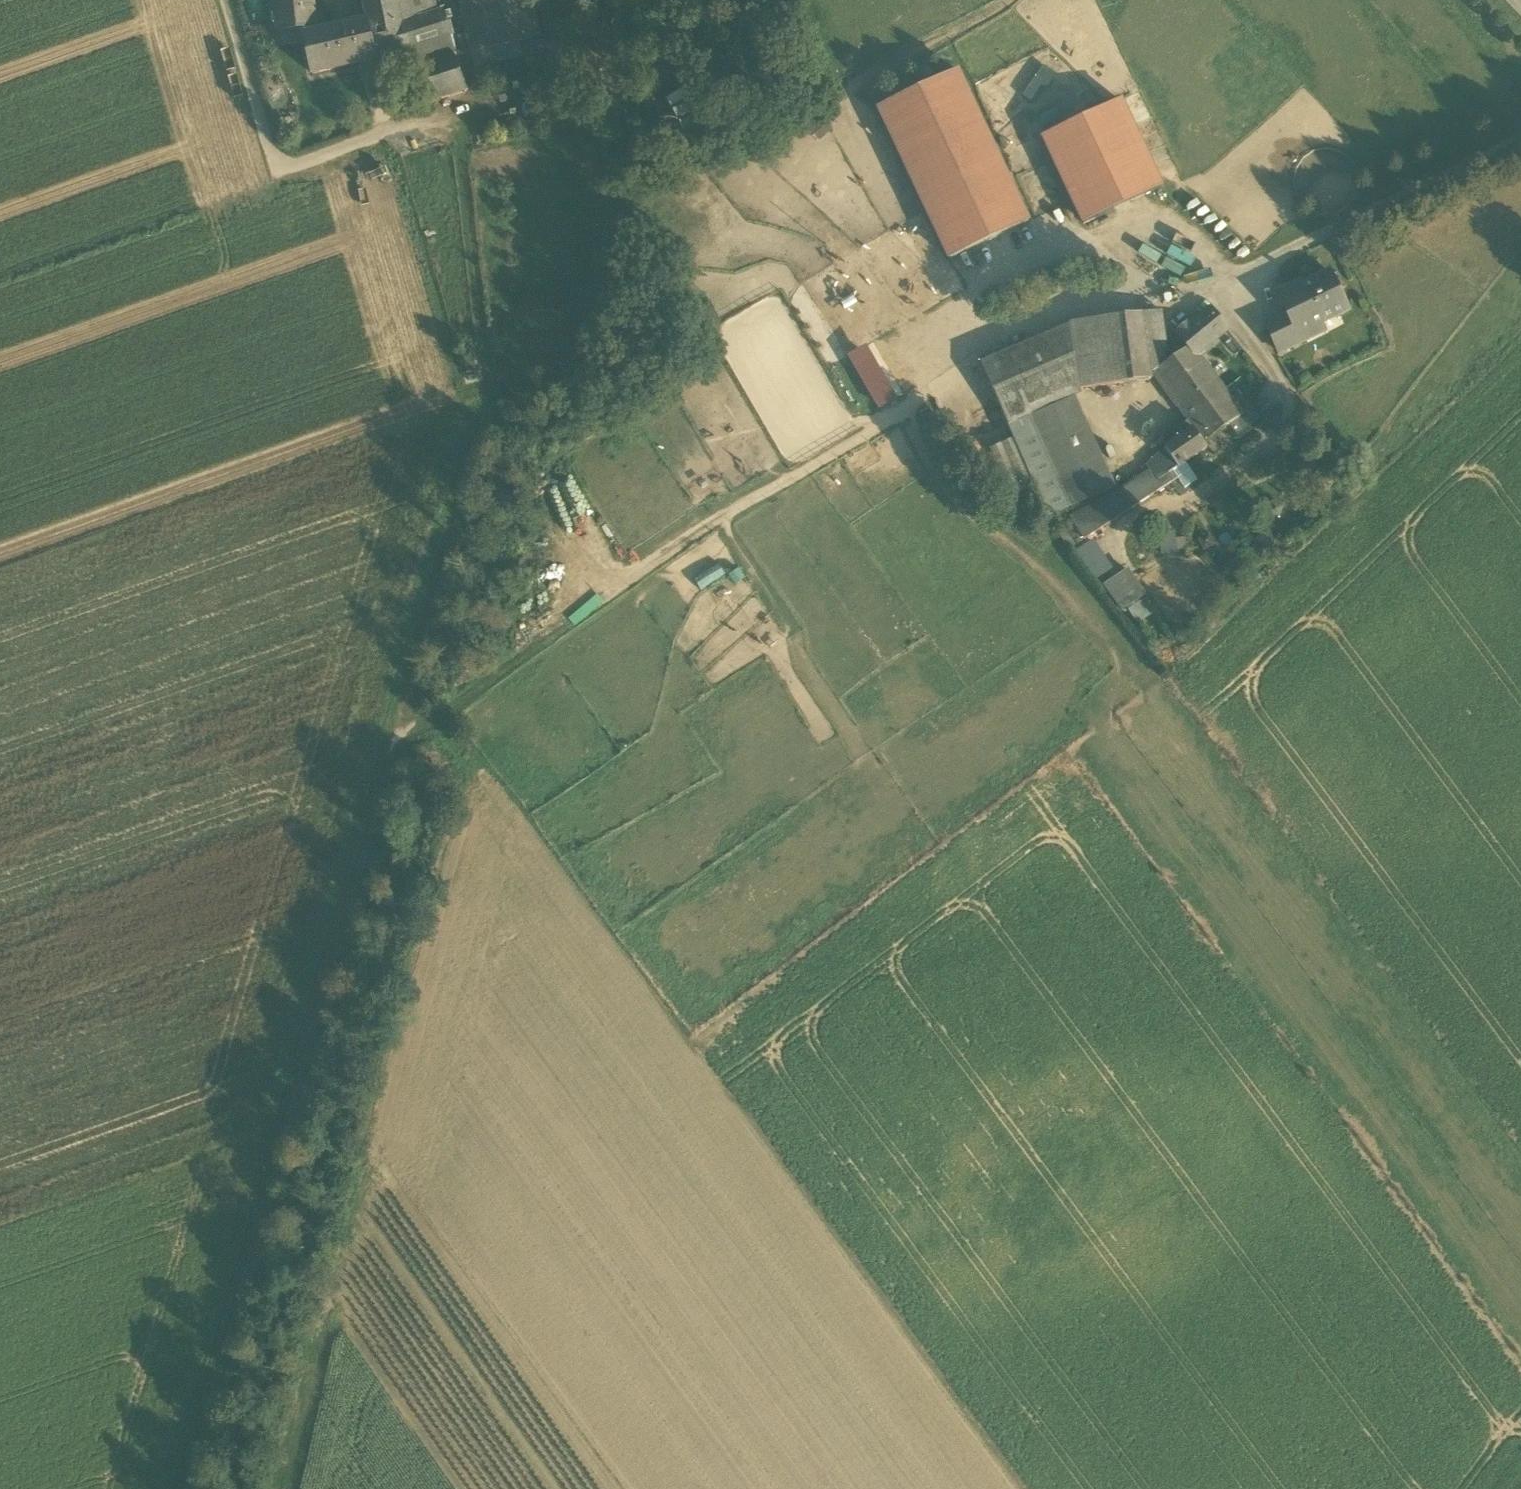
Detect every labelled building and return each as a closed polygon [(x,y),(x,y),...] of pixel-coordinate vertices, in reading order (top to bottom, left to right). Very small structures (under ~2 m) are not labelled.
[(314,0),(272,0),(276,32),(317,28),(314,0)] [(397,0),(362,0),(366,21),(375,60),(377,60),(376,59),(408,52),(419,84),(389,94),(394,109),(399,114),(426,105),(466,91),(454,56),(454,55),(456,55),(452,37),(446,39),(437,13),(402,25),(397,0)] [(402,25),(437,13),(435,0),(397,0),(402,25)] [(471,52),(538,38),(530,0),(459,0),(471,52)] [(366,21),(351,24),(360,64),(375,60),(366,21)] [(312,75),(360,64),(351,24),(304,35),(312,75)] [(878,107),(950,259),(1028,223),(956,70),(878,107)] [(1162,187),(1120,100),(1042,137),(1084,224),(1162,187)] [(1291,314),(1301,333),(1302,333),(1348,311),(1329,272),(1302,285),(1303,288),(1293,292),(1284,289),(1277,293),(1280,301),(1286,303),(1291,314)] [(1192,344),(1199,353),(1228,329),(1210,308),(1178,335),(1188,347),(1192,344)] [(1143,323),(1149,371),(1167,357),(1161,322),(1163,321),(1161,310),(1154,312),(1156,321),(1143,323)] [(1071,323),(1080,390),(1150,380),(1149,371),(1143,323),(1156,321),(1154,312),(1141,314),(1071,323)] [(1266,326),(1279,354),(1306,341),(1302,333),(1301,333),(1291,314),(1266,326)] [(1073,397),(1080,390),(1071,323),(980,363),(1008,426),(1073,397)] [(1153,373),(1178,408),(1198,393),(1224,428),(1229,425),(1243,415),(1243,414),(1216,379),(1215,380),(1213,376),(1197,354),(1199,353),(1192,344),(1188,347),(1168,362),(1153,373)] [(1167,357),(1149,371),(1153,373),(1168,362),(1167,357)] [(1203,444),(1224,428),(1198,393),(1178,408),(1193,430),(1164,450),(1177,468),(1185,462),(1206,448),(1203,444)] [(1047,516),(1112,488),(1073,397),(1008,426),(1015,442),(1035,490),(1047,516)] [(1229,425),(1237,437),(1256,422),(1247,410),(1243,414),(1243,415),(1229,425)] [(989,454),(1010,501),(1035,490),(1015,442),(989,454)] [(1095,508),(1106,526),(1163,488),(1159,481),(1168,474),(1173,471),(1177,468),(1164,450),(1146,466),(1150,471),(1095,508)] [(1177,468),(1173,471),(1178,478),(1184,488),(1196,480),(1185,462),(1177,468)] [(1168,474),(1173,482),(1178,478),(1173,471),(1168,474)] [(1159,481),(1163,488),(1173,482),(1168,474),(1159,481)] [(1061,531),(1073,548),(1106,526),(1095,508),(1061,531)] [(1175,532),(1159,533),(1161,556),(1176,555),(1175,532)] [(1274,544),(1262,532),(1254,540),(1266,552),(1274,544)] [(1112,569),(1093,540),(1076,551),(1095,580),(1112,569)] [(1128,568),(1102,585),(1119,612),(1125,608),(1143,597),(1145,595),(1128,568)] [(1154,613),(1143,597),(1125,608),(1136,625),(1154,613)]
